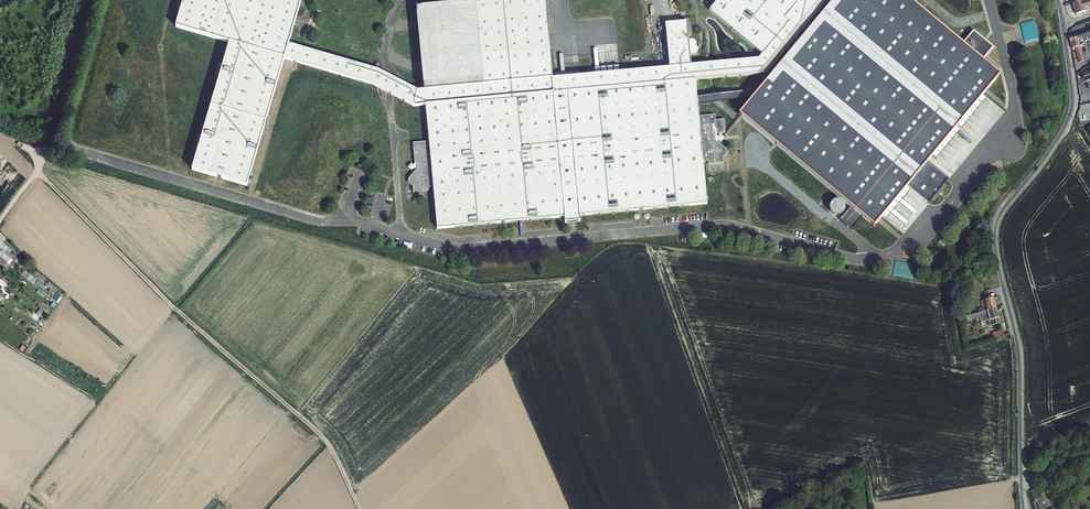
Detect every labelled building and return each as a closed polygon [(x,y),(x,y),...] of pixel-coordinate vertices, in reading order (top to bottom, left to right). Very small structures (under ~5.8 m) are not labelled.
[(421,90),(415,90),(375,70),(286,45),(299,0),(182,0),(173,29),(227,44),(191,171),(245,186),(282,59),(358,81),(370,84),(411,105),(423,104),(421,90)] [(423,104),(426,143),(411,144),(412,164),(414,165),(414,169),(412,171),(410,173),(408,173),(406,176),(406,179),(404,181),(410,186),(410,191),(413,191),(414,192),(420,192),(422,190),(425,190),(425,186),(429,186),(433,228),(456,226),(458,228),(459,226),(470,225),(472,227),(473,225),(484,224),(485,226),(487,224),(511,222),(513,224),(514,222),(525,221),(527,222),(528,220),(538,220),(540,221),(542,219),(560,218),(561,223),(576,222),(576,216),(595,215),(596,216),(598,215),(609,214),(610,215),(611,213),(623,213),(624,214),(625,212),(650,210),(651,211),(653,210),(664,209),(665,210),(666,209),(685,207),(686,208),(687,207),(703,206),(700,163),(705,163),(705,166),(709,166),(710,167),(716,167),(717,165),(721,165),(720,160),(725,153),(722,151),(722,149),(719,146),(718,147),(715,144),(716,142),(716,135),(720,135),(722,135),(721,121),(713,122),(712,117),(696,118),(696,110),(694,97),(693,82),(765,75),(773,66),(761,57),(757,62),(689,67),(688,57),(695,57),(695,53),(695,52),(695,50),(695,49),(694,42),(693,41),(687,41),(685,23),(663,25),(667,69),(571,76),(570,73),(553,74),(553,78),(549,78),(542,0),(494,0),(473,2),(417,6),(426,89),(421,90),(423,104)] [(773,66),(765,75),(769,78),(758,91),(694,97),(696,110),(745,106),(739,113),(873,226),(907,186),(928,204),(948,180),(927,162),(999,76),(909,0),(828,0),(773,66)] [(705,1),(707,1),(709,3),(711,1),(715,4),(707,12),(734,34),(761,57),(773,66),(828,0),(703,0),(705,1)] [(1089,8),(1089,0),(1078,0),(1073,1),(1077,13),(1089,8)] [(1077,46),(1081,61),(1085,60),(1081,42),(1089,40),(1089,25),(1079,28),(1080,32),(1067,35),(1070,48),(1077,46)] [(1080,72),(1083,82),(1089,80),(1089,69),(1080,72)] [(13,259),(15,256),(11,253),(13,251),(2,243),(6,238),(0,233),(0,248),(13,259)] [(0,250),(0,258),(8,265),(9,265),(13,260),(0,250)] [(0,258),(0,262),(3,265),(4,264),(7,266),(8,265),(0,258)] [(913,276),(914,263),(905,262),(904,272),(908,272),(908,276),(913,276)] [(978,310),(979,313),(997,308),(994,298),(981,301),(983,308),(978,310)] [(1001,323),(997,308),(979,313),(970,315),(971,320),(980,317),(980,318),(989,316),(991,325),(1001,323)] [(989,326),(991,325),(989,316),(980,318),(981,320),(987,318),(989,326)] [(993,333),(995,340),(1005,338),(1003,330),(993,333)]
